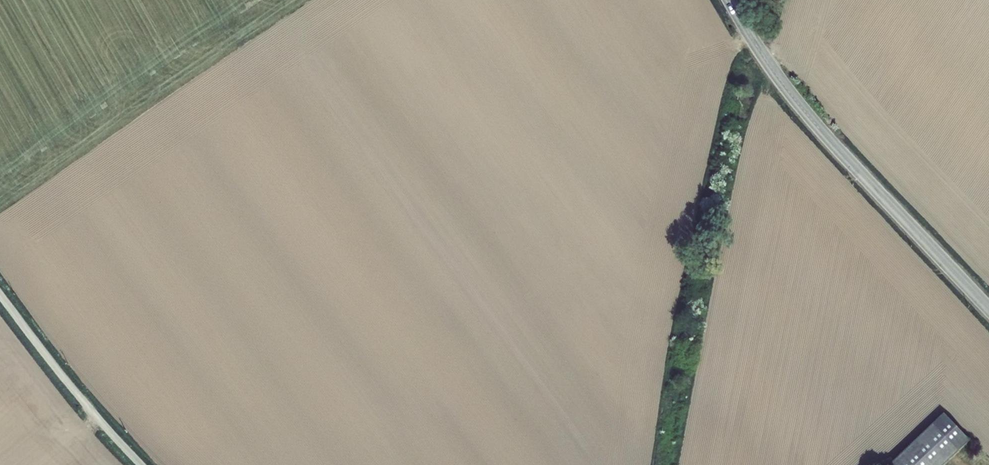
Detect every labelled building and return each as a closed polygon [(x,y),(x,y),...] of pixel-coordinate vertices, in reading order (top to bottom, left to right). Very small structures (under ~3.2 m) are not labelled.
[(969,440),(944,414),(890,464),(943,464),(969,440)]
